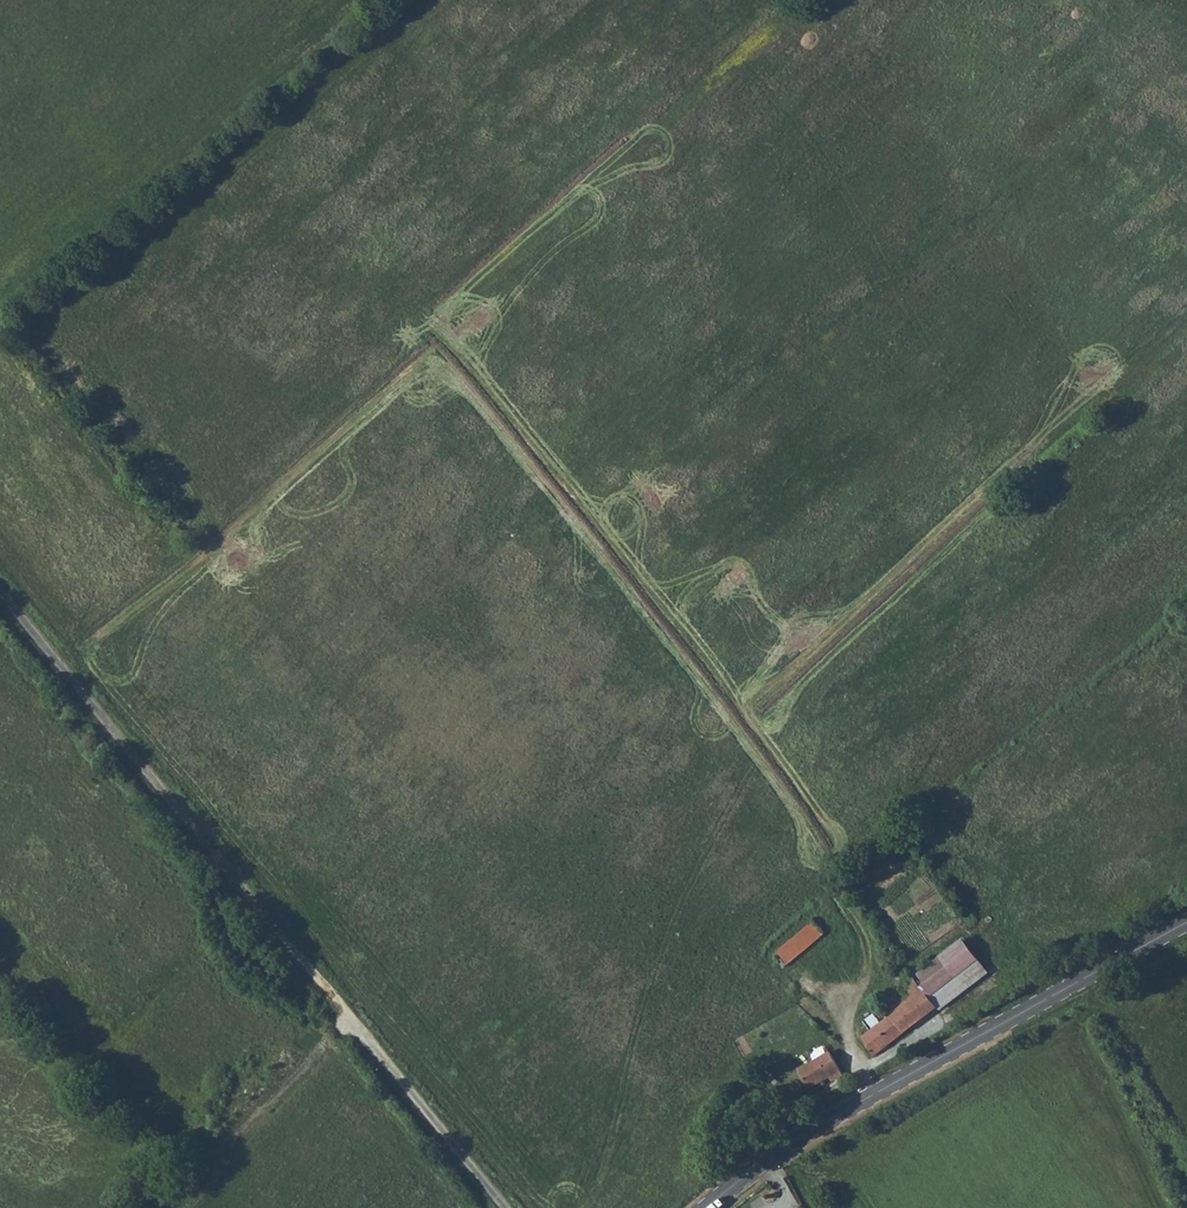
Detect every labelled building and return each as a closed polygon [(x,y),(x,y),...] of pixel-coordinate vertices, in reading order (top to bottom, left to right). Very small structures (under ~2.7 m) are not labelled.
[(810,977),(841,950),(825,932),(825,931),(814,918),(777,950),(788,963),(793,958),(810,977)] [(954,993),(982,971),(966,947),(942,963),(958,983),(951,989),(954,993)] [(942,1018),(962,1004),(954,993),(951,989),(958,983),(942,963),(932,971),(916,982),(917,984),(938,1013),(942,1018)] [(954,993),(962,1004),(991,983),(982,971),(954,993)] [(872,1060),(938,1013),(917,984),(903,993),(905,997),(885,1012),(890,1020),(859,1042),(872,1060)] [(835,1080),(821,1058),(791,1076),(803,1094),(822,1082),(825,1086),(835,1080)]
